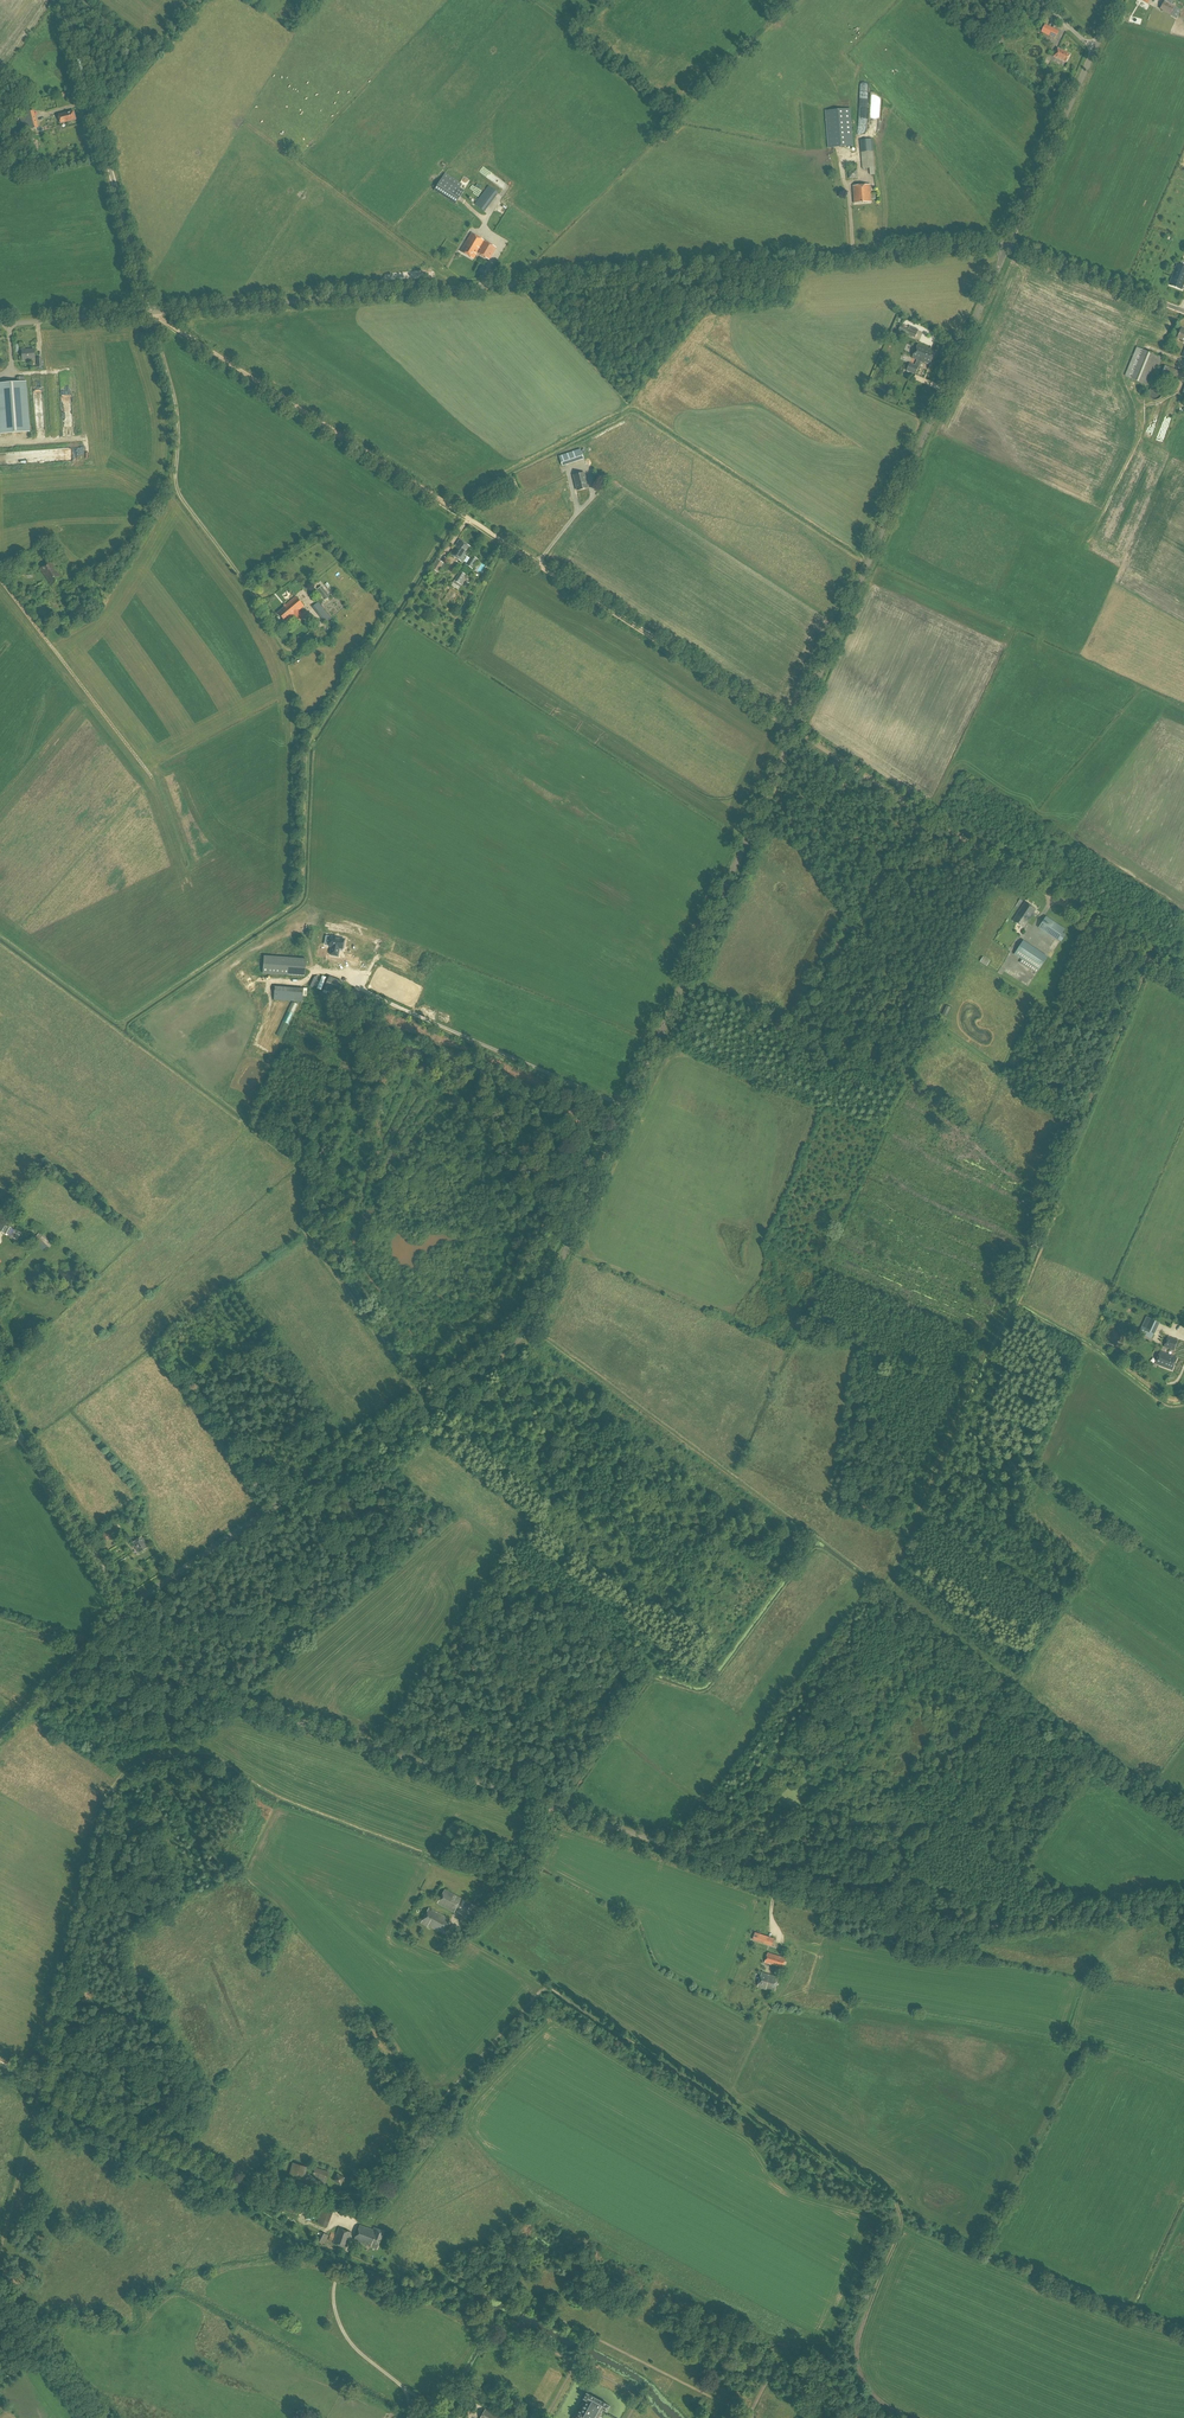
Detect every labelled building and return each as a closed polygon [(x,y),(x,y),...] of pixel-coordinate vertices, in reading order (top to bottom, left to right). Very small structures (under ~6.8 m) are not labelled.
[(1177,19),(1181,11),(1170,4),(1172,1),(1171,0),(1166,0),(1160,9),(1164,11),(1162,14),(1166,16),(1168,14),(1177,19)] [(1021,15),(1026,20),(1030,15),(1025,11),(1021,15)] [(1046,25),(1042,32),(1055,38),(1058,31),(1046,25)] [(1054,56),(1066,63),(1070,54),(1058,48),(1054,56)] [(825,111),(828,148),(853,146),(850,109),(825,111)] [(60,120),(61,123),(76,119),(73,111),(60,115),(61,119),(60,120)] [(55,116),(47,117),(49,130),(57,128),(55,116)] [(870,168),(870,175),(875,175),(872,139),(860,140),(862,169),(870,168)] [(13,161),(16,165),(21,161),(18,157),(13,161)] [(40,159),(41,166),(51,163),(49,157),(40,159)] [(482,174),(487,176),(490,169),(485,166),(482,174)] [(473,181),(476,177),(466,168),(463,172),(473,181)] [(848,170),(849,179),(858,178),(857,170),(848,170)] [(434,190),(455,204),(464,191),(460,188),(462,185),(445,173),(443,177),(434,190)] [(853,186),(854,203),(872,202),(872,200),(876,199),(875,194),(871,194),(871,185),(853,186)] [(474,204),(484,212),(498,193),(489,186),(474,204)] [(471,233),(460,252),(473,259),(477,253),(489,260),(496,248),(471,233)] [(1182,289),(1183,284),(1183,267),(1178,264),(1170,284),(1182,289)] [(899,331),(915,338),(919,330),(910,326),(908,329),(901,326),(899,331)] [(907,371),(916,375),(921,362),(930,366),(936,351),(918,344),(912,358),(917,360),(915,365),(910,363),(907,371)] [(1125,376),(1150,386),(1162,357),(1143,350),(1137,347),(1125,376)] [(22,350),(23,360),(35,359),(34,349),(22,350)] [(1159,381),(1175,388),(1181,373),(1165,366),(1159,381)] [(29,431),(25,382),(25,377),(16,377),(17,383),(0,384),(0,434),(29,431)] [(1149,394),(1149,395),(1149,396),(1150,396),(1150,397),(1151,398),(1151,399),(1152,399),(1153,400),(1155,400),(1156,400),(1157,400),(1158,400),(1159,399),(1160,398),(1161,397),(1161,396),(1162,396),(1162,395),(1162,394),(1162,393),(1162,392),(1162,391),(1161,390),(1161,389),(1160,389),(1160,388),(1159,388),(1159,387),(1158,387),(1156,387),(1155,387),(1154,387),(1153,387),(1152,387),(1152,388),(1151,388),(1151,389),(1150,389),(1150,390),(1149,391),(1149,392),(1149,393),(1149,394)] [(558,456),(562,466),(579,461),(579,460),(583,459),(580,449),(576,451),(576,450),(558,456)] [(573,475),(577,490),(587,488),(587,486),(588,486),(587,482),(586,482),(584,473),(573,475)] [(462,560),(466,563),(469,558),(465,556),(471,547),(459,540),(450,554),(461,562),(462,560)] [(465,564),(472,569),(478,560),(471,555),(469,558),(466,563),(465,564)] [(432,568),(438,572),(443,563),(437,559),(432,568)] [(40,569),(52,586),(63,578),(51,561),(40,569)] [(484,574),(489,567),(484,563),(478,571),(484,574)] [(453,583),(460,587),(461,585),(462,585),(467,576),(460,572),(454,581),(453,583)] [(65,588),(72,598),(84,590),(77,579),(65,588)] [(34,588),(39,595),(46,589),(41,582),(34,588)] [(317,589),(326,600),(330,597),(321,586),(317,589)] [(294,615),(299,622),(306,616),(303,612),(301,613),(298,611),(304,606),(296,597),(284,607),(278,613),(285,621),(292,616),(294,615)] [(313,609),(325,624),(331,619),(319,604),(313,609)] [(1013,921),(1023,928),(1030,918),(1019,912),(1013,921)] [(1065,929),(1045,917),(1038,927),(1061,942),(1065,935),(1062,933),(1065,929)] [(343,949),(343,939),(329,938),(329,948),(331,948),(331,956),(339,956),(339,951),(339,949),(343,949)] [(1020,962),(1037,974),(1048,956),(1023,940),(1014,954),(1022,959),(1020,962)] [(315,958),(320,953),(315,947),(310,952),(315,958)] [(305,976),(306,959),(264,956),(263,973),(305,976)] [(980,962),(987,966),(990,961),(983,957),(980,962)] [(324,988),(338,994),(343,982),(329,976),(324,988)] [(274,1000),(303,1002),(303,996),(307,996),(307,988),(304,988),(281,986),(275,986),(274,1000)] [(338,996),(347,999),(349,994),(340,991),(338,996)] [(942,1014),(947,1017),(951,1007),(946,1005),(942,1014)] [(2,1224),(0,1228),(0,1231),(4,1234),(5,1234),(7,1235),(8,1234),(12,1236),(11,1237),(18,1240),(21,1232),(8,1226),(8,1227),(2,1224)] [(42,1236),(44,1233),(43,1232),(41,1234),(39,1233),(32,1242),(44,1251),(48,1247),(49,1248),(52,1244),(42,1236)] [(1144,1335),(1151,1339),(1160,1323),(1147,1317),(1140,1330),(1145,1332),(1144,1335)] [(1164,1346),(1174,1350),(1178,1340),(1168,1336),(1164,1346)] [(1155,1364),(1173,1370),(1177,1358),(1160,1351),(1155,1364)] [(107,1541),(121,1533),(115,1523),(104,1529),(105,1532),(102,1534),(107,1541)] [(139,1553),(149,1547),(142,1536),(133,1542),(139,1553)] [(454,1913),(461,1898),(445,1889),(437,1904),(454,1913)] [(443,1934),(450,1920),(429,1908),(420,1923),(427,1927),(428,1926),(443,1934)] [(754,1939),(773,1945),(775,1938),(756,1932),(754,1939)] [(782,1968),(786,1958),(769,1953),(765,1963),(782,1968)] [(775,1991),(779,1977),(762,1973),(758,1987),(766,1989),(766,1988),(775,1991)] [(304,2181),(308,2167),(293,2162),(289,2176),(304,2181)] [(328,2177),(329,2172),(315,2167),(313,2172),(328,2177)] [(337,2173),(333,2181),(341,2185),(345,2177),(337,2173)] [(300,2216),(302,2209),(291,2207),(289,2213),(300,2216)] [(327,2227),(333,2212),(322,2208),(317,2223),(327,2227)] [(373,2230),(359,2225),(354,2240),(371,2246),(371,2247),(377,2249),(384,2231),(374,2228),(373,2230)] [(346,2248),(351,2233),(339,2228),(333,2243),(346,2248)] [(325,2244),(329,2236),(322,2232),(318,2241),(325,2244)] [(610,2405),(586,2393),(583,2398),(587,2401),(580,2412),(579,2411),(575,2417),(598,2417),(603,2409),(606,2411),(610,2405)] [(501,2417),(485,2408),(480,2417),(501,2417)] [(473,2417),(476,2413),(470,2409),(467,2415),(473,2417)]
